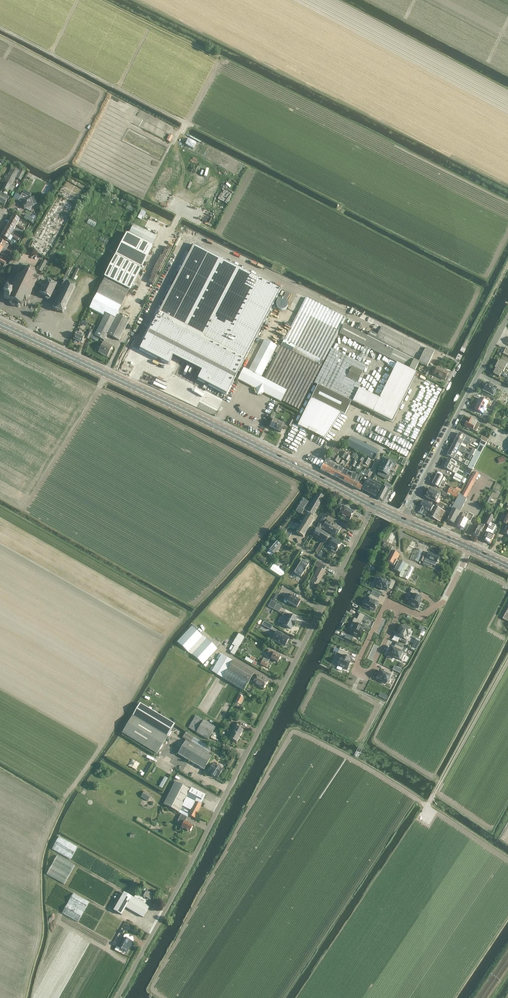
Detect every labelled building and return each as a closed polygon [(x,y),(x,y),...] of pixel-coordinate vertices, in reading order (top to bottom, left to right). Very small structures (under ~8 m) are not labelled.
[(193,148),(196,142),(188,138),(185,143),(193,148)] [(11,186),(20,169),(12,165),(4,182),(6,183),(2,189),(7,191),(8,189),(12,191),(14,187),(11,186)] [(20,180),(25,172),(20,169),(16,178),(20,180)] [(4,205),(7,201),(9,197),(1,192),(0,193),(0,203),(4,205)] [(22,194),(18,201),(23,203),(24,205),(23,205),(24,209),(25,208),(30,211),(32,206),(33,206),(33,205),(37,204),(34,197),(30,198),(30,197),(29,198),(22,194)] [(141,209),(130,231),(153,243),(164,221),(141,209)] [(13,215),(10,221),(17,224),(18,222),(20,223),(21,220),(13,215)] [(7,226),(16,231),(17,229),(15,228),(17,224),(10,221),(7,226)] [(7,226),(4,231),(11,235),(13,232),(14,233),(16,231),(7,226)] [(8,240),(11,235),(4,231),(1,236),(8,240)] [(128,234),(89,308),(104,316),(94,336),(92,334),(90,338),(93,339),(95,336),(104,341),(107,335),(109,335),(119,341),(129,321),(117,315),(151,246),(128,234)] [(194,245),(155,319),(139,350),(168,365),(173,356),(202,371),(197,380),(226,395),(235,378),(238,379),(238,380),(255,389),(257,395),(264,393),(281,402),(281,401),(298,410),(321,367),(324,361),(346,318),(306,298),(281,346),(264,378),(249,371),(241,367),(281,290),(194,245)] [(10,290),(8,289),(7,292),(4,298),(9,301),(9,302),(9,303),(11,304),(11,305),(12,306),(13,306),(13,307),(14,307),(15,307),(16,307),(17,307),(18,308),(20,307),(21,306),(21,305),(22,306),(23,306),(24,305),(25,305),(26,304),(27,305),(28,304),(26,303),(27,302),(28,303),(29,302),(30,301),(29,299),(31,294),(31,293),(32,293),(31,293),(32,291),(33,292),(34,289),(33,289),(34,288),(35,287),(34,287),(36,283),(42,286),(44,282),(41,280),(42,277),(39,276),(41,272),(47,262),(43,259),(38,267),(38,266),(35,271),(34,270),(35,269),(34,269),(30,267),(29,267),(29,266),(29,265),(27,264),(27,265),(24,263),(22,266),(21,266),(19,267),(15,274),(17,275),(15,278),(15,279),(14,280),(14,279),(13,282),(14,283),(13,284),(12,284),(13,284),(10,290)] [(66,280),(69,274),(73,265),(71,264),(59,287),(61,288),(72,293),(75,286),(68,283),(69,281),(66,280)] [(45,280),(44,282),(42,286),(38,293),(44,296),(45,299),(47,300),(50,299),(57,285),(56,284),(57,283),(51,280),(50,281),(47,280),(47,281),(45,280)] [(72,293),(61,288),(59,292),(61,293),(53,309),(62,313),(72,293)] [(289,303),(282,297),(275,305),(282,311),(289,303)] [(343,325),(339,334),(414,372),(419,363),(427,367),(434,353),(381,327),(377,336),(370,332),(367,337),(343,325)] [(81,331),(78,329),(77,332),(73,339),(74,340),(73,341),(77,343),(78,341),(81,343),(84,336),(80,334),(81,331)] [(277,346),(264,340),(249,371),(261,377),(277,346)] [(113,346),(112,345),(104,341),(98,352),(107,357),(113,346)] [(361,385),(357,383),(366,366),(331,349),(314,383),(318,385),(311,399),(344,415),(351,402),(352,402),(359,389),(361,385)] [(496,369),(503,372),(506,367),(507,368),(507,364),(500,360),(496,368),(496,369)] [(379,399),(359,389),(352,402),(392,422),(417,373),(397,363),(379,399)] [(444,380),(448,373),(437,367),(433,374),(444,380)] [(503,372),(496,369),(494,374),(500,377),(501,374),(503,375),(503,376),(505,377),(507,377),(507,375),(503,372)] [(503,388),(491,382),(490,385),(488,384),(486,387),(485,387),(484,390),(484,391),(491,394),(490,395),(493,396),(495,393),(495,392),(497,389),(501,391),(503,388)] [(478,403),(477,404),(485,408),(487,405),(490,406),(493,401),(486,398),(484,401),(480,399),(479,401),(478,401),(477,403),(478,403)] [(341,414),(311,399),(297,426),(324,439),(341,414)] [(485,408),(477,404),(475,409),(483,413),(485,414),(486,412),(484,411),(485,408)] [(270,427),(275,430),(279,422),(280,419),(282,416),(279,415),(278,418),(277,420),(274,419),(270,427)] [(478,422),(470,418),(468,423),(467,424),(466,425),(466,426),(466,427),(473,430),(476,432),(478,428),(475,427),(476,425),(479,427),(480,424),(478,422)] [(279,422),(275,430),(280,432),(283,427),(286,429),(287,426),(284,425),(285,424),(279,422)] [(457,438),(469,444),(470,445),(472,442),(468,440),(468,441),(465,439),(466,437),(459,433),(457,438)] [(346,445),(371,459),(374,460),(379,451),(350,436),(346,445)] [(455,442),(461,446),(462,444),(467,446),(469,444),(457,438),(455,442)] [(485,443),(481,441),(480,444),(473,458),(468,467),(472,469),(485,443)] [(464,453),(465,450),(460,447),(461,446),(455,442),(452,446),(464,453)] [(335,447),(332,451),(329,456),(333,458),(336,453),(337,454),(340,449),(335,447)] [(458,461),(458,460),(460,456),(457,454),(450,451),(448,455),(454,459),(458,461)] [(383,462),(381,465),(390,470),(392,467),(393,468),(396,462),(387,457),(385,461),(383,460),(383,462)] [(325,460),(320,470),(325,473),(330,462),(329,462),(329,460),(326,459),(325,460)] [(456,467),(457,463),(448,459),(444,468),(453,472),(455,468),(455,467),(454,466),(455,466),(456,467)] [(325,473),(329,475),(334,465),(330,462),(325,473)] [(329,475),(333,477),(339,467),(334,465),(329,475)] [(380,471),(378,475),(387,479),(390,474),(388,473),(390,470),(381,465),(379,468),(378,470),(380,471)] [(338,479),(343,469),(339,467),(333,477),(338,479)] [(343,482),(348,471),(344,469),(343,469),(338,479),(343,482)] [(348,471),(343,482),(347,484),(352,474),(348,471)] [(454,524),(460,512),(467,499),(466,498),(479,474),(474,472),(462,495),(460,494),(459,495),(452,509),(453,509),(447,520),(454,524)] [(353,473),(352,474),(347,484),(351,486),(357,475),(353,473)] [(453,479),(460,482),(463,477),(455,473),(453,479)] [(444,486),(445,483),(446,482),(443,481),(444,478),(437,474),(432,484),(439,487),(441,484),(444,486)] [(357,475),(351,486),(356,488),(359,482),(357,481),(360,477),(359,476),(357,475)] [(360,491),(360,490),(363,484),(361,483),(362,480),(363,480),(365,477),(362,476),(359,482),(356,488),(360,491)] [(362,489),(366,492),(371,482),(367,479),(362,489)] [(371,482),(366,492),(375,496),(381,486),(371,482)] [(383,487),(377,498),(382,501),(387,490),(389,490),(390,488),(384,485),(383,487)] [(459,492),(455,489),(455,490),(450,487),(447,493),(457,498),(460,492),(459,492)] [(430,488),(428,493),(439,498),(441,494),(430,488)] [(306,511),(313,515),(324,497),(317,493),(306,511)] [(439,498),(428,493),(426,497),(436,502),(439,498)] [(303,499),(299,506),(301,508),(303,509),(308,502),(303,499)] [(426,513),(427,510),(431,512),(434,506),(424,501),(418,512),(425,516),(426,513)] [(349,520),(351,516),(354,512),(342,506),(338,514),(343,517),(342,519),(345,521),(346,519),(349,520)] [(439,521),(444,511),(436,507),(430,517),(439,521)] [(464,513),(462,517),(461,517),(457,525),(464,529),(468,521),(465,519),(468,515),(464,513)] [(485,523),(489,525),(493,516),(490,514),(485,523)] [(295,532),(303,537),(314,520),(306,515),(295,532)] [(321,529),(322,528),(327,519),(322,516),(316,527),(321,529)] [(327,519),(322,528),(336,537),(341,528),(327,519)] [(489,533),(485,541),(490,544),(495,536),(491,534),(496,526),(490,523),(486,531),(489,533)] [(475,535),(478,536),(480,532),(481,532),(483,528),(484,526),(481,524),(480,527),(476,525),(472,533),(473,534),(475,535)] [(287,530),(281,527),(277,533),(283,536),(287,530)] [(314,527),(310,533),(313,535),(325,543),(329,536),(314,527)] [(391,547),(397,534),(391,531),(387,540),(383,539),(382,541),(384,542),(382,545),(388,548),(389,546),(391,547)] [(324,544),(328,546),(328,547),(332,549),(331,551),(335,553),(336,552),(341,544),(334,540),(329,536),(325,543),(324,544)] [(412,539),(406,550),(411,553),(418,542),(412,539)] [(268,549),(274,554),(281,546),(275,541),(268,549)] [(412,560),(414,560),(418,562),(422,551),(417,549),(412,560)] [(385,561),(394,566),(399,555),(391,551),(385,561)] [(428,561),(429,560),(436,563),(439,556),(428,552),(425,560),(428,561)] [(294,573),(301,577),(308,564),(302,560),(294,573)] [(315,565),(318,567),(310,582),(317,586),(325,571),(324,570),(326,566),(318,561),(315,565)] [(400,573),(399,576),(402,577),(408,565),(405,564),(399,561),(394,570),(400,573)] [(273,564),(270,569),(283,577),(286,572),(275,565),(273,564)] [(402,577),(408,580),(413,568),(408,566),(402,577)] [(380,579),(376,586),(377,586),(377,587),(381,589),(381,588),(387,591),(388,588),(391,590),(395,582),(391,581),(390,584),(380,579)] [(411,598),(408,604),(418,608),(421,602),(420,602),(422,598),(418,596),(420,593),(411,589),(410,593),(414,595),(412,598),(411,598)] [(291,595),(288,593),(286,597),(289,598),(287,601),(287,602),(296,607),(297,608),(297,607),(300,601),(301,601),(300,600),(291,595)] [(366,603),(365,605),(370,607),(369,609),(373,611),(374,609),(375,610),(377,606),(377,605),(378,603),(377,602),(378,599),(370,595),(368,599),(368,598),(366,603)] [(271,601),(268,607),(273,610),(276,604),(271,601)] [(296,623),(295,623),(296,619),(289,615),(283,625),(290,630),(292,627),(293,627),(296,623)] [(355,624),(350,633),(360,638),(363,631),(362,631),(364,627),(360,626),(362,622),(354,618),(352,622),(355,624)] [(399,632),(397,636),(401,637),(399,641),(406,644),(407,640),(405,639),(407,636),(410,630),(401,625),(398,632),(399,632)] [(192,626),(177,642),(188,652),(202,636),(192,626)] [(286,647),(290,639),(278,633),(274,640),(286,647)] [(233,642),(232,644),(232,645),(234,646),(238,648),(241,644),(240,643),(244,637),(238,634),(233,641),(233,642)] [(415,651),(420,639),(416,638),(411,649),(415,651)] [(206,639),(192,654),(203,664),(217,649),(206,639)] [(391,647),(387,656),(392,659),(393,657),(401,660),(404,654),(401,652),(403,646),(396,643),(393,648),(391,647)] [(374,644),(368,657),(372,659),(378,646),(374,644)] [(267,654),(272,656),(271,659),(277,662),(280,656),(273,653),(274,652),(269,650),(267,654)] [(339,650),(337,653),(343,656),(341,659),(340,659),(337,665),(347,670),(350,663),(348,663),(350,659),(348,658),(350,655),(339,650)] [(222,655),(212,671),(221,677),(222,678),(243,691),(250,680),(253,682),(253,683),(263,689),(268,681),(258,675),(257,676),(253,674),(254,674),(233,661),(232,661),(222,655)] [(252,664),(255,659),(255,658),(251,656),(249,659),(247,658),(246,661),(252,664)] [(268,660),(263,658),(260,664),(266,668),(268,664),(267,663),(268,660)] [(379,674),(377,678),(382,681),(381,682),(385,684),(386,683),(387,683),(390,676),(392,673),(384,669),(383,673),(381,671),(379,674)] [(122,733),(157,754),(175,724),(140,703),(122,733)] [(215,727),(195,716),(188,728),(208,740),(215,727)] [(230,730),(230,731),(232,733),(240,737),(243,730),(238,728),(240,725),(236,723),(233,729),(232,729),(231,729),(230,730)] [(236,743),(240,737),(232,733),(230,731),(228,730),(227,731),(224,729),(223,731),(226,733),(231,736),(229,739),(236,743)] [(212,748),(186,732),(182,738),(208,753),(212,748)] [(204,770),(212,757),(186,741),(178,754),(204,770)] [(208,772),(218,778),(223,770),(213,764),(208,772)] [(190,789),(176,782),(164,805),(188,817),(189,815),(194,818),(201,805),(200,804),(205,795),(191,788),(190,789)] [(151,795),(144,791),(140,797),(147,801),(151,795)] [(177,821),(183,824),(181,827),(189,832),(193,825),(191,824),(187,821),(187,822),(185,821),(187,817),(181,814),(177,821)] [(62,912),(73,892),(56,883),(46,904),(62,912)] [(142,897),(147,900),(150,901),(152,898),(153,896),(153,895),(154,892),(148,889),(145,888),(144,891),(145,891),(142,897)] [(123,893),(113,910),(121,915),(126,907),(143,917),(149,907),(145,904),(147,901),(147,900),(142,897),(136,894),(134,898),(132,897),(131,898),(123,893)] [(121,949),(127,952),(132,942),(127,939),(124,938),(119,948),(121,949)]
